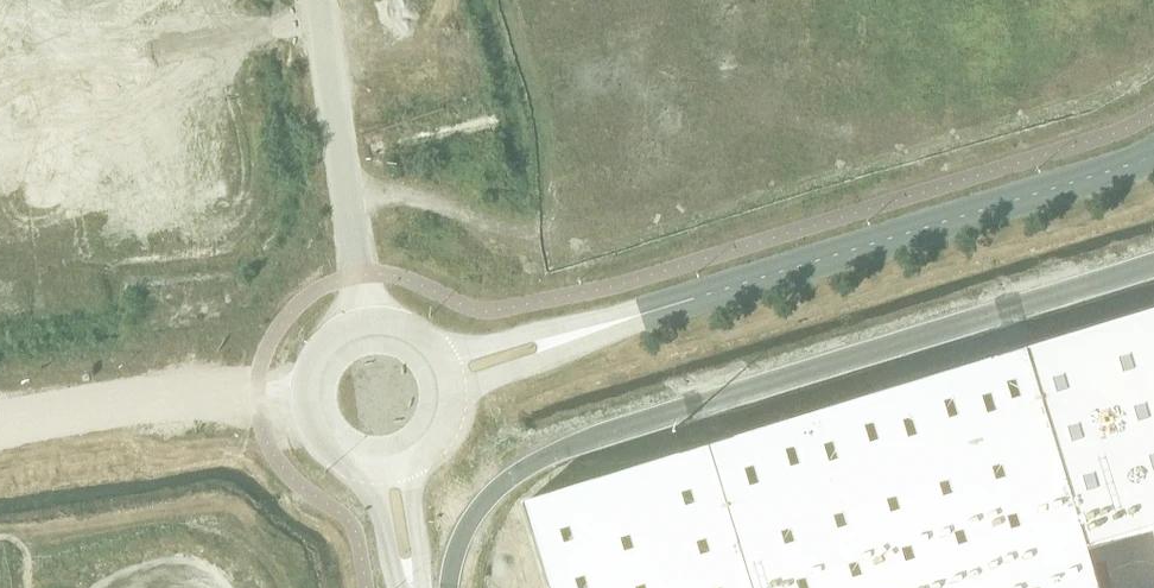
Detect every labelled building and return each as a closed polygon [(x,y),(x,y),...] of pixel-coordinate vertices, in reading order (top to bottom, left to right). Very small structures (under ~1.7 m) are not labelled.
[(122,146),(93,152),(102,194),(130,188),(122,146)] [(519,508),(544,587),(1095,587),(1080,541),(1153,518),(1153,314),(519,508)]
